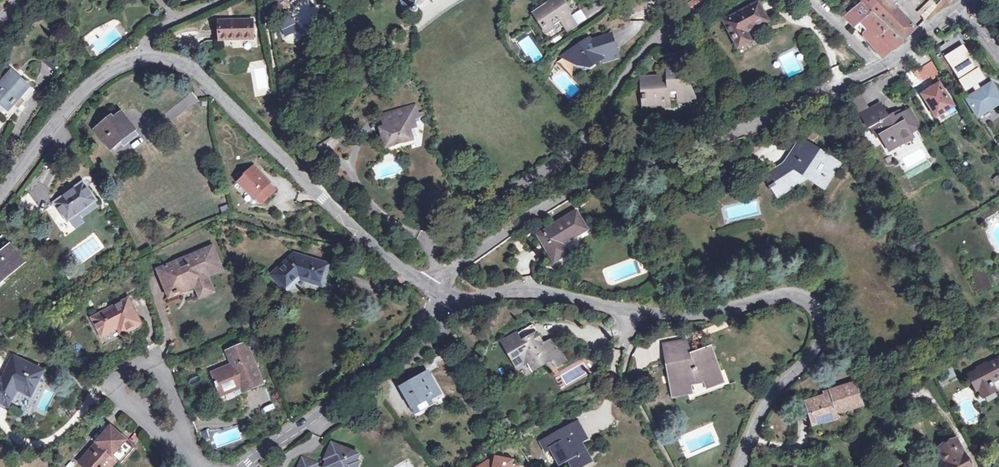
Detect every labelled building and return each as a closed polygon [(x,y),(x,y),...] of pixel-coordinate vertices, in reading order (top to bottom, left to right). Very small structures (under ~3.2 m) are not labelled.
[(274,5),(277,11),(289,5),(287,0),(276,0),(274,1),(274,5)] [(414,8),(413,9),(413,11),(414,12),(416,12),(417,10),(416,9),(428,0),(411,0),(414,8)] [(562,6),(564,5),(560,0),(546,0),(549,4),(534,14),(552,40),(574,25),(562,6)] [(722,21),(737,50),(740,48),(752,42),(749,33),(768,23),(771,21),(760,0),(759,0),(722,21)] [(904,40),(916,28),(888,0),(862,0),(904,40)] [(928,4),(918,13),(924,20),(934,10),(928,4)] [(854,27),(869,14),(860,5),(845,17),(854,27)] [(276,17),(283,36),(297,30),(290,11),(276,17)] [(870,13),(869,14),(854,27),(881,57),(901,42),(870,13)] [(219,21),(220,40),(253,38),(252,19),(219,21)] [(752,42),(740,48),(743,52),(776,34),(773,30),(787,25),(785,22),(771,27),(768,23),(749,33),(752,42)] [(587,40),(568,52),(577,66),(588,68),(600,59),(601,62),(616,57),(609,35),(595,40),(590,44),(587,40)] [(942,58),(946,65),(965,52),(961,46),(942,58)] [(568,52),(561,58),(577,66),(568,52)] [(972,94),(979,89),(975,83),(982,78),(965,52),(946,65),(963,90),(967,88),(972,94)] [(930,74),(934,81),(940,77),(930,61),(918,70),(924,78),(930,74)] [(677,92),(690,91),(679,68),(666,69),(667,80),(667,85),(659,86),(658,80),(643,82),(644,96),(641,97),(642,102),(645,102),(646,104),(659,103),(660,106),(670,106),(669,101),(677,100),(677,92)] [(12,114),(33,90),(12,71),(9,74),(3,69),(0,72),(0,80),(2,82),(0,84),(0,104),(12,114)] [(977,117),(998,102),(998,97),(989,82),(979,89),(972,94),(965,99),(977,117)] [(936,117),(953,106),(939,84),(927,91),(931,99),(927,102),(936,117)] [(677,92),(677,100),(694,98),(690,91),(677,92)] [(931,99),(927,91),(922,94),(927,102),(931,99)] [(890,143),(894,141),(898,147),(915,138),(912,133),(919,130),(920,126),(912,110),(903,115),(896,119),(894,116),(890,118),(882,104),(863,115),(870,129),(872,128),(878,137),(881,135),(885,142),(890,143)] [(414,127),(412,120),(417,118),(413,106),(381,116),(385,128),(381,129),(386,146),(411,139),(408,129),(414,127)] [(953,106),(936,117),(940,124),(957,113),(953,106)] [(122,124),(130,134),(134,131),(120,114),(113,119),(119,127),(122,124)] [(112,148),(130,134),(122,124),(119,127),(113,119),(111,117),(96,129),(112,148)] [(768,175),(774,184),(770,187),(768,187),(769,190),(772,188),(777,196),(795,184),(792,181),(804,173),(807,176),(823,186),(837,165),(800,140),(783,165),(768,175)] [(890,143),(885,142),(890,151),(898,147),(894,141),(890,143)] [(270,183),(271,182),(255,166),(239,182),(254,198),(256,197),(263,204),(277,191),(270,183)] [(792,181),(795,184),(807,176),(804,173),(792,181)] [(774,184),(768,175),(764,178),(770,187),(774,184)] [(68,221),(96,201),(83,182),(55,202),(68,221)] [(40,207),(29,193),(17,203),(26,218),(40,207)] [(569,253),(564,244),(587,230),(576,212),(537,235),(554,262),(569,253)] [(0,256),(0,282),(3,279),(5,281),(25,263),(12,247),(0,256)] [(187,262),(214,251),(213,247),(185,259),(187,262)] [(187,262),(185,259),(158,271),(170,298),(180,294),(178,289),(194,282),(196,287),(201,298),(214,293),(207,277),(223,270),(214,251),(187,262)] [(323,286),(329,265),(295,255),(272,275),(286,292),(301,279),(323,286)] [(178,289),(180,294),(196,287),(194,282),(178,289)] [(78,309),(85,305),(81,298),(74,302),(78,309)] [(102,337),(118,328),(122,326),(126,333),(128,337),(144,328),(129,300),(93,319),(102,337)] [(510,343),(506,345),(516,362),(525,357),(530,366),(549,355),(553,362),(563,356),(550,334),(542,339),(531,320),(506,335),(510,343)] [(122,326),(118,328),(122,335),(126,333),(122,326)] [(502,337),(506,345),(510,343),(506,335),(502,337)] [(721,382),(717,373),(720,372),(711,346),(691,353),(692,358),(686,360),(682,342),(666,344),(670,364),(668,365),(670,375),(676,374),(678,382),(671,383),(673,396),(693,393),(690,380),(703,378),(707,388),(721,382)] [(233,368),(226,371),(224,367),(212,373),(216,382),(215,382),(217,387),(218,387),(223,396),(234,391),(233,389),(241,385),(244,393),(264,384),(247,343),(227,352),(233,368)] [(620,367),(620,350),(612,350),(611,367),(620,367)] [(2,379),(0,378),(0,403),(8,407),(17,389),(31,396),(43,371),(13,356),(2,379)] [(991,383),(998,379),(998,360),(969,375),(976,390),(978,389),(983,398),(995,392),(991,383)] [(944,376),(946,381),(955,376),(952,371),(944,376)] [(402,388),(413,407),(428,398),(429,400),(431,399),(440,394),(427,373),(402,388)] [(854,384),(830,392),(831,395),(824,398),(818,399),(817,398),(807,401),(810,411),(809,412),(813,424),(831,418),(830,413),(836,411),(837,414),(861,406),(857,390),(856,391),(854,384)] [(428,398),(413,407),(411,408),(416,417),(435,407),(431,399),(429,400),(428,398)] [(564,435),(579,427),(576,422),(561,429),(564,435)] [(136,447),(134,448),(112,427),(80,463),(85,466),(113,466),(119,461),(121,463),(120,464),(122,466),(138,449),(136,447)] [(579,427),(564,435),(561,429),(538,442),(544,452),(550,449),(560,465),(568,460),(572,466),(582,466),(589,463),(581,447),(578,449),(576,445),(586,440),(579,427)] [(954,451),(960,448),(956,439),(949,443),(954,451)] [(960,448),(954,451),(949,443),(938,449),(944,462),(941,466),(970,466),(960,448)] [(360,455),(331,444),(325,460),(327,460),(324,466),(355,466),(360,455)] [(477,466),(516,466),(516,465),(513,464),(515,459),(496,454),(494,459),(491,459),(477,466)] [(303,459),(299,466),(317,466),(318,465),(303,459)]
